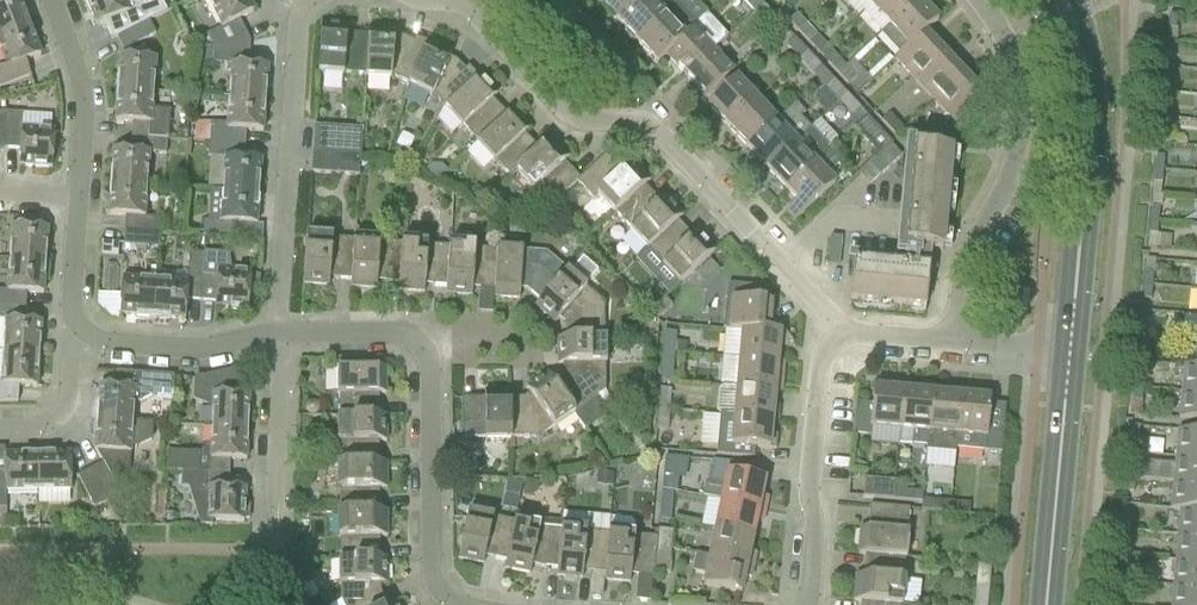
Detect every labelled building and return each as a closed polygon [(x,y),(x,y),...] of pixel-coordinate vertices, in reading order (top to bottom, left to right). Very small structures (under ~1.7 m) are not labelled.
[(29,26),(19,0),(0,0),(0,37),(29,26)] [(145,7),(142,0),(86,0),(96,26),(101,25),(103,30),(107,29),(111,40),(116,38),(148,21),(147,21),(165,14),(160,1),(145,7)] [(253,13),(247,0),(206,0),(204,1),(220,30),(207,36),(212,50),(250,42),(239,20),(253,13)] [(598,1),(617,22),(641,0),(599,0),(598,1)] [(676,6),(670,0),(641,0),(617,22),(626,32),(624,34),(632,43),(635,41),(637,43),(676,6)] [(762,4),(758,0),(741,0),(753,13),(762,4)] [(868,7),(887,27),(888,28),(918,1),(917,0),(876,0),(868,7)] [(918,1),(888,28),(908,50),(924,34),(937,22),(918,1)] [(773,35),(782,26),(762,4),(753,13),(773,35)] [(702,18),(694,26),(676,6),(637,43),(656,64),(703,20),(702,18)] [(798,33),(806,25),(796,14),(788,22),(798,33)] [(693,29),(656,64),(657,65),(666,56),(685,76),(714,50),(728,37),(708,16),(703,20),(693,29)] [(1176,30),(1177,16),(1169,16),(1167,29),(1176,30)] [(123,51),(155,35),(148,21),(116,38),(123,51)] [(346,35),(347,27),(321,25),(318,74),(341,76),(342,71),(363,73),(363,78),(366,78),(369,29),(368,36),(346,35)] [(808,44),(817,36),(806,25),(798,33),(808,44)] [(40,57),(29,26),(0,37),(0,56),(5,70),(0,72),(0,88),(30,76),(25,63),(40,57)] [(394,37),(394,31),(369,29),(366,78),(389,79),(390,74),(407,82),(406,86),(408,86),(429,42),(428,42),(427,44),(415,38),(413,42),(401,37),(394,37)] [(916,82),(944,55),(924,34),(908,50),(896,61),(916,82)] [(799,61),(807,53),(794,39),(785,46),(799,61)] [(267,67),(248,66),(250,42),(212,50),(203,52),(202,64),(229,66),(228,97),(265,100),(267,67)] [(449,59),(452,53),(429,42),(408,86),(431,97),(433,92),(446,106),(477,78),(468,68),(465,71),(456,62),(449,59)] [(705,98),(734,71),(714,50),(685,76),(705,98)] [(819,82),(827,74),(807,53),(799,61),(819,82)] [(1173,55),(1166,54),(1165,54),(1164,67),(1172,68),(1173,55)] [(935,102),(963,76),(944,55),(916,82),(935,102)] [(157,60),(143,59),(120,57),(117,90),(155,92),(157,60)] [(836,75),(844,67),(835,57),(827,64),(836,75)] [(857,97),(872,83),(851,61),(844,67),(836,75),(857,97)] [(1171,82),(1172,68),(1164,67),(1162,93),(1171,94),(1172,82),(1171,82)] [(827,74),(819,82),(825,89),(838,103),(846,95),(827,74)] [(492,100),(497,95),(479,76),(477,78),(446,106),(444,108),(477,144),(512,112),(512,111),(506,116),(492,100)] [(955,123),(983,97),(963,76),(935,102),(955,123)] [(728,128),(757,100),(737,78),(707,106),(728,128)] [(153,111),(155,92),(117,90),(115,122),(132,123),(131,138),(167,140),(168,140),(170,112),(153,111)] [(858,123),(866,116),(846,95),(838,103),(858,123)] [(263,132),(265,100),(228,97),(226,125),(209,124),(208,143),(245,145),(246,131),(263,132)] [(795,104),(776,121),(757,100),(728,128),(747,148),(795,104)] [(800,117),(804,114),(795,104),(747,148),(767,169),(795,143),(810,129),(800,117)] [(1160,118),(1161,106),(1153,105),(1152,118),(1160,118)] [(524,135),(529,130),(512,112),(477,144),(493,162),(495,160),(511,177),(551,140),(539,151),(524,135)] [(21,131),(22,114),(8,113),(4,114),(5,150),(19,151),(18,167),(52,169),(54,133),(21,131)] [(895,138),(904,130),(889,115),(881,123),(895,138)] [(892,145),(866,117),(866,116),(858,123),(858,124),(854,128),(880,156),(881,156),(886,151),(891,146),(892,145)] [(1158,132),(1160,118),(1152,118),(1150,132),(1158,132)] [(195,123),(193,142),(208,143),(209,124),(195,123)] [(362,130),(338,129),(314,127),(312,155),(360,158),(362,130)] [(786,190),(814,164),(830,149),(810,129),(795,143),(767,169),(786,190)] [(165,155),(167,140),(131,138),(130,152),(113,151),(111,183),(148,186),(150,154),(165,155)] [(563,163),(569,158),(551,140),(511,177),(511,178),(515,174),(526,187),(529,184),(549,207),(576,183),(579,180),(563,163)] [(244,159),(245,145),(208,143),(207,157),(223,158),(221,191),(258,193),(260,161),(244,159)] [(895,161),(901,156),(891,146),(886,151),(895,161)] [(842,162),(830,149),(814,164),(786,190),(797,202),(785,213),(794,223),(835,186),(826,177),(842,162)] [(853,264),(850,301),(925,307),(929,270),(927,270),(929,251),(942,252),(944,227),(951,153),(914,149),(904,248),(897,247),(896,267),(853,264)] [(890,166),(895,161),(886,151),(881,156),(890,166)] [(359,177),(360,158),(312,155),(311,174),(335,175),(359,177)] [(632,163),(621,173),(605,156),(579,180),(576,183),(591,200),(595,197),(612,216),(649,182),(632,163)] [(885,171),(890,166),(881,156),(880,156),(875,161),(885,171)] [(1164,157),(1157,157),(1156,157),(1155,170),(1163,171),(1164,157)] [(879,176),(885,171),(875,161),(870,166),(879,176)] [(869,186),(879,176),(870,166),(860,176),(869,186)] [(1161,184),(1163,171),(1155,170),(1153,184),(1161,184)] [(644,187),(649,182),(612,216),(613,217),(614,215),(646,250),(677,222),(682,217),(664,198),(659,203),(644,187)] [(146,218),(148,186),(111,183),(108,216),(125,217),(124,231),(160,234),(161,219),(146,218)] [(202,221),(202,237),(215,238),(238,239),(239,225),(256,226),(258,193),(221,191),(219,222),(208,222),(202,221)] [(1159,209),(1152,208),(1151,208),(1150,222),(1158,223),(1159,209)] [(546,220),(541,215),(532,224),(544,227),(546,220)] [(646,250),(635,260),(668,295),(678,285),(697,268),(714,252),(697,233),(692,238),(677,222),(646,250)] [(1157,235),(1158,223),(1150,222),(1149,235),(1157,235)] [(45,262),(47,230),(12,227),(9,260),(45,262)] [(159,248),(160,234),(124,231),(123,246),(159,248)] [(355,239),(330,238),(306,236),(303,284),(329,286),(329,279),(351,281),(350,288),(351,288),(355,239)] [(399,291),(402,243),(355,239),(351,288),(376,290),(377,283),(399,284),(398,291),(399,291)] [(102,241),(101,256),(117,257),(118,242),(102,241)] [(446,294),(450,246),(402,243),(399,291),(424,293),(424,286),(446,287),(446,294)] [(840,253),(840,245),(829,244),(829,252),(840,253)] [(494,298),(497,249),(450,246),(446,294),(471,296),(472,289),(494,291),(493,298),(494,298)] [(521,253),(522,251),(497,249),(494,298),(519,300),(519,290),(527,291),(539,302),(535,307),(535,308),(567,271),(567,270),(565,272),(545,255),(521,253)] [(204,253),(203,253),(189,252),(186,284),(155,282),(152,318),(185,320),(186,301),(200,302),(201,291),(204,253)] [(839,260),(840,253),(829,252),(828,259),(839,260)] [(232,273),(228,255),(204,253),(201,291),(200,302),(215,303),(214,308),(247,310),(249,291),(258,291),(260,276),(250,276),(250,275),(232,273)] [(838,267),(839,260),(828,259),(827,266),(838,267)] [(25,308),(26,293),(43,295),(45,262),(9,260),(7,292),(0,291),(0,306),(25,308)] [(584,288),(585,287),(567,271),(535,308),(554,324),(558,319),(564,324),(564,339),(557,340),(603,339),(602,304),(584,288)] [(1153,274),(1146,273),(1145,273),(1144,286),(1152,286),(1153,274)] [(155,282),(146,281),(122,280),(120,315),(152,318),(155,282)] [(723,330),(786,335),(775,322),(769,321),(770,304),(761,303),(762,293),(757,288),(727,285),(723,330)] [(1151,300),(1152,286),(1144,286),(1143,300),(1151,300)] [(661,302),(650,312),(659,320),(672,307),(664,299),(661,302)] [(3,354),(39,356),(41,323),(24,322),(25,308),(0,306),(0,353),(3,354)] [(1139,338),(1141,324),(1133,323),(1131,337),(1139,338)] [(739,360),(783,364),(783,363),(777,363),(778,347),(785,348),(792,342),(786,335),(723,330),(741,332),(739,360)] [(674,354),(676,334),(664,333),(662,353),(674,354)] [(1138,351),(1139,338),(1131,337),(1130,350),(1138,351)] [(573,413),(604,392),(603,339),(557,340),(557,365),(562,365),(562,373),(551,380),(547,375),(546,375),(573,413)] [(1195,343),(1192,366),(1182,365),(1182,368),(1196,369),(1196,343),(1195,343)] [(672,374),(674,354),(662,353),(660,373),(672,374)] [(18,387),(36,388),(39,356),(3,354),(1,384),(0,384),(0,403),(17,403),(18,387)] [(385,369),(375,369),(375,360),(335,360),(335,370),(336,370),(337,418),(385,417),(378,417),(378,395),(385,395),(385,369)] [(781,392),(783,364),(739,360),(736,388),(774,392),(780,393),(780,392),(781,392)] [(1182,368),(1179,394),(1196,395),(1196,369),(1182,368)] [(233,382),(240,378),(238,372),(202,380),(195,380),(194,402),(211,409),(210,427),(247,429),(248,396),(232,395),(233,382)] [(172,393),(174,378),(116,374),(115,388),(99,387),(97,420),(132,422),(133,403),(139,404),(153,396),(153,392),(172,393)] [(536,439),(573,413),(546,375),(526,389),(529,394),(524,399),(510,399),(510,392),(509,392),(510,440),(536,439)] [(1144,376),(1137,375),(1136,375),(1134,389),(1142,390),(1144,376)] [(736,388),(722,387),(718,390),(716,412),(719,415),(772,420),(772,421),(778,421),(779,408),(773,408),(774,393),(781,393),(781,392),(780,392),(780,393),(774,392),(736,388)] [(899,432),(903,392),(873,389),(872,406),(855,404),(852,436),(869,438),(870,429),(899,432)] [(1141,403),(1142,390),(1134,389),(1133,402),(1141,403)] [(669,411),(671,391),(659,390),(657,410),(669,411)] [(485,441),(510,440),(509,392),(484,392),(484,399),(461,399),(461,439),(485,439),(485,441)] [(928,433),(931,395),(903,392),(899,432),(912,433),(911,447),(926,448),(925,456),(926,456),(928,433)] [(1179,394),(1177,419),(1196,421),(1196,395),(1179,394)] [(955,450),(960,397),(931,395),(928,433),(926,456),(953,459),(954,450),(955,450)] [(960,397),(955,450),(1001,454),(1005,411),(989,410),(990,400),(960,397)] [(667,432),(669,411),(657,410),(655,431),(667,432)] [(772,421),(772,420),(719,415),(715,456),(753,460),(754,449),(775,451),(776,437),(770,436),(772,421)] [(378,443),(386,443),(385,417),(337,418),(337,465),(386,465),(386,464),(379,465),(378,443)] [(132,422),(97,420),(94,452),(96,452),(103,463),(90,470),(107,502),(120,495),(118,491),(128,485),(131,448),(137,448),(150,442),(151,424),(132,422)] [(246,461),(247,429),(210,427),(210,446),(207,446),(200,454),(168,453),(168,472),(192,473),(229,475),(229,461),(246,461)] [(1139,428),(1131,427),(1129,441),(1138,441),(1139,428)] [(1196,433),(1178,431),(1175,457),(1196,459),(1196,433)] [(38,492),(70,491),(70,455),(37,456),(38,492)] [(38,492),(37,456),(4,457),(5,473),(0,473),(0,530),(6,530),(6,492),(38,492)] [(1127,466),(1128,466),(1135,467),(1134,480),(1173,482),(1196,485),(1196,459),(1175,457),(1174,465),(1128,461),(1127,466)] [(755,479),(758,467),(712,463),(708,482),(724,486),(721,502),(764,511),(767,498),(761,497),(764,481),(755,479)] [(379,490),(386,490),(386,465),(337,465),(338,513),(386,513),(386,512),(379,512),(379,490)] [(1135,467),(1128,466),(1127,466),(1126,479),(1134,480),(1135,467)] [(94,509),(107,502),(90,470),(77,477),(94,509)] [(310,485),(311,471),(295,470),(294,484),(310,485)] [(229,475),(192,473),(168,472),(168,473),(182,474),(181,489),(188,489),(200,527),(212,527),(213,522),(243,523),(245,490),(228,489),(229,475)] [(677,493),(678,478),(663,477),(662,491),(672,492),(677,493)] [(893,502),(895,482),(864,479),(862,499),(893,502)] [(1133,493),(1134,480),(1126,479),(1125,493),(1133,493)] [(1173,482),(1170,508),(1196,511),(1196,485),(1173,482)] [(894,491),(893,502),(912,503),(921,504),(922,501),(922,493),(906,491),(907,485),(895,483),(894,491)] [(677,493),(672,492),(662,491),(659,521),(670,522),(673,493),(677,494),(677,493)] [(921,511),(921,513),(949,516),(950,504),(922,501),(921,504),(921,511)] [(762,524),(764,511),(721,502),(715,530),(753,538),(756,523),(762,524)] [(968,517),(969,506),(950,504),(949,516),(968,517)] [(907,533),(909,510),(869,507),(867,530),(860,529),(857,554),(906,559),(908,534),(907,533)] [(1170,508),(1170,510),(1180,511),(1178,535),(1196,537),(1196,511),(1170,508)] [(493,519),(493,517),(468,512),(458,559),(483,565),(484,558),(506,562),(504,569),(505,569),(515,522),(514,523),(493,519)] [(379,538),(387,538),(386,513),(338,513),(338,561),(387,560),(380,560),(379,538)] [(1122,530),(1123,517),(1115,516),(1114,530),(1122,530)] [(609,533),(604,581),(629,583),(630,576),(653,578),(654,573),(657,544),(657,539),(634,536),(635,525),(630,520),(610,518),(609,533)] [(540,528),(540,527),(515,522),(505,569),(530,574),(531,566),(539,568),(557,570),(556,577),(557,577),(562,529),(561,528),(561,530),(540,528)] [(586,532),(587,531),(562,529),(557,577),(582,579),(583,572),(604,574),(604,581),(609,533),(608,533),(608,534),(586,532)] [(749,554),(753,538),(715,530),(709,558),(753,567),(755,555),(749,554)] [(1120,544),(1122,530),(1114,530),(1112,543),(1120,544)] [(671,545),(672,532),(658,531),(657,539),(657,544),(671,545)] [(1178,535),(1175,561),(1196,563),(1196,537),(1178,535)] [(668,574),(671,545),(657,544),(654,573),(668,574)] [(906,559),(857,554),(857,555),(865,555),(863,577),(855,576),(853,601),(892,604),(902,604),(904,581),(902,581),(904,559),(906,559)] [(753,567),(709,558),(695,555),(691,573),(705,576),(703,587),(741,595),(744,578),(750,580),(753,567)] [(387,585),(387,560),(338,561),(338,586),(340,586),(340,600),(342,604),(386,604),(380,593),(380,585),(387,585)] [(1175,561),(1173,587),(1196,589),(1196,563),(1175,561)] [(967,564),(965,564),(964,574),(975,575),(972,604),(987,604),(991,566),(967,564)] [(1126,569),(1119,568),(1118,568),(1117,582),(1125,582),(1126,569)] [(308,579),(308,570),(293,570),(292,578),(308,579)] [(1123,596),(1125,582),(1117,582),(1115,595),(1123,596)] [(1173,587),(1171,604),(1196,604),(1196,589),(1173,587)]
